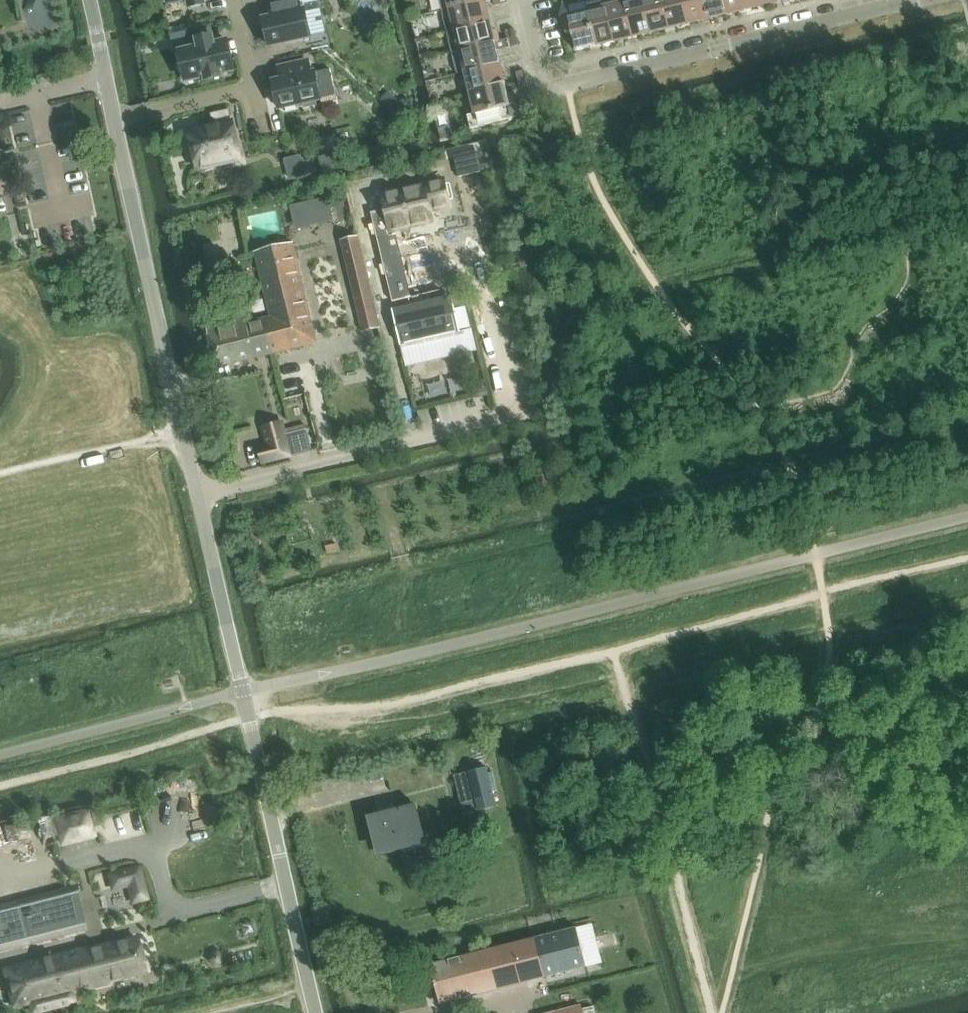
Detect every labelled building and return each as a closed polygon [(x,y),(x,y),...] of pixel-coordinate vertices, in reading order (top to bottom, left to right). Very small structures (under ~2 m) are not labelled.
[(170,5),(189,1),(191,8),(206,5),(205,0),(168,0),(170,5)] [(270,5),(272,18),(264,20),(270,47),(311,38),(305,10),(301,11),(299,0),(293,0),(270,5)] [(443,11),(485,1),(487,0),(440,0),(443,11)] [(588,12),(596,47),(615,42),(605,0),(602,0),(586,4),(588,12)] [(615,42),(634,38),(624,0),(605,0),(615,42)] [(634,38),(652,33),(644,0),(624,0),(634,38)] [(652,33),(671,28),(664,0),(644,0),(652,33)] [(671,28),(690,24),(684,0),(664,0),(671,28)] [(690,24),(708,19),(704,0),(684,0),(690,24)] [(708,19),(727,15),(724,0),(704,0),(708,19)] [(727,15),(746,10),(744,0),(724,0),(727,15)] [(746,10),(765,5),(763,0),(744,0),(746,10)] [(485,1),(443,11),(448,32),(455,30),(491,22),(485,1)] [(588,12),(560,18),(563,31),(571,29),(577,52),(596,47),(588,12)] [(491,22),(455,30),(461,52),(496,43),(491,22)] [(515,29),(506,31),(508,40),(517,38),(515,29)] [(222,75),(235,72),(228,41),(215,44),(213,36),(198,40),(199,48),(180,52),(187,82),(206,78),(207,81),(222,77),(222,75)] [(498,51),(519,46),(517,38),(508,40),(496,43),(461,52),(453,53),(458,74),(466,72),(501,64),(498,51)] [(316,102),(321,100),(315,73),(311,74),(308,61),(280,68),(282,80),(274,82),(280,110),(304,104),(305,109),(317,106),(316,102)] [(506,85),(501,64),(466,72),(471,93),(506,85)] [(525,71),(517,73),(519,82),(527,80),(525,71)] [(529,88),(527,80),(519,82),(521,90),(529,88)] [(476,115),(468,116),(472,129),(519,117),(516,105),(511,106),(506,85),(471,93),(476,115)] [(388,92),(381,100),(391,108),(397,101),(388,92)] [(402,101),(398,107),(400,113),(405,116),(411,115),(414,109),(413,103),(408,100),(402,101)] [(397,115),(385,105),(377,114),(389,124),(397,115)] [(19,147),(39,142),(31,109),(11,114),(19,147)] [(217,126),(190,132),(199,171),(242,161),(233,122),(232,122),(230,116),(216,120),(217,126)] [(477,153),(455,158),(460,178),(481,173),(477,153)] [(443,182),(380,196),(383,211),(389,210),(393,230),(433,221),(431,211),(449,206),(443,182)] [(293,203),(298,228),(337,220),(333,196),(293,203)] [(380,329),(359,238),(343,242),(364,333),(380,329)] [(294,244),(256,253),(272,318),(247,323),(246,317),(207,327),(217,367),(317,343),(294,244)] [(452,297),(394,311),(402,345),(460,332),(452,297)] [(459,307),(464,328),(472,326),(468,305),(459,307)] [(269,447),(259,449),(263,464),(292,457),(283,423),(263,428),(269,447)] [(487,768),(467,773),(477,812),(497,807),(487,768)] [(416,805),(368,817),(375,847),(426,844),(418,815),(419,814),(416,805)] [(96,812),(89,814),(92,828),(99,826),(96,812)] [(60,836),(55,820),(54,815),(41,819),(46,840),(60,836)] [(6,828),(8,840),(26,837),(24,824),(6,828)] [(129,884),(126,873),(111,877),(114,888),(129,884)] [(75,889),(20,903),(20,904),(29,943),(85,929),(85,928),(75,889)] [(0,908),(0,950),(29,943),(20,904),(0,908)] [(577,929),(536,939),(545,976),(546,978),(587,967),(577,929)] [(89,948),(4,969),(13,1008),(31,1003),(33,1012),(76,1002),(73,993),(111,983),(110,980),(146,971),(138,940),(89,952),(89,948)] [(518,944),(431,966),(433,973),(441,1005),(483,994),(528,982),(518,944)] [(588,1006),(589,1012),(599,1012),(598,1005),(588,1006)]
